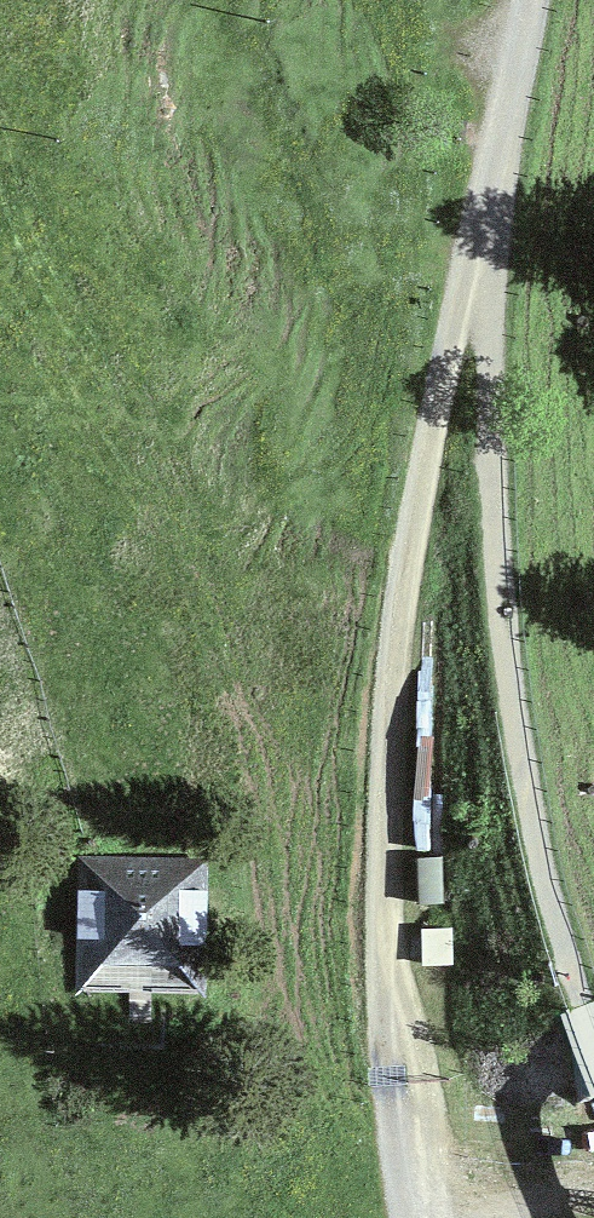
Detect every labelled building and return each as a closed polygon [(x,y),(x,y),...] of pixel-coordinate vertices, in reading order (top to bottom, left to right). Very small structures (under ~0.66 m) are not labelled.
[(210,859),(80,857),(78,996),(208,998),(210,859)] [(452,931),(425,931),(425,964),(452,964),(452,931)]
